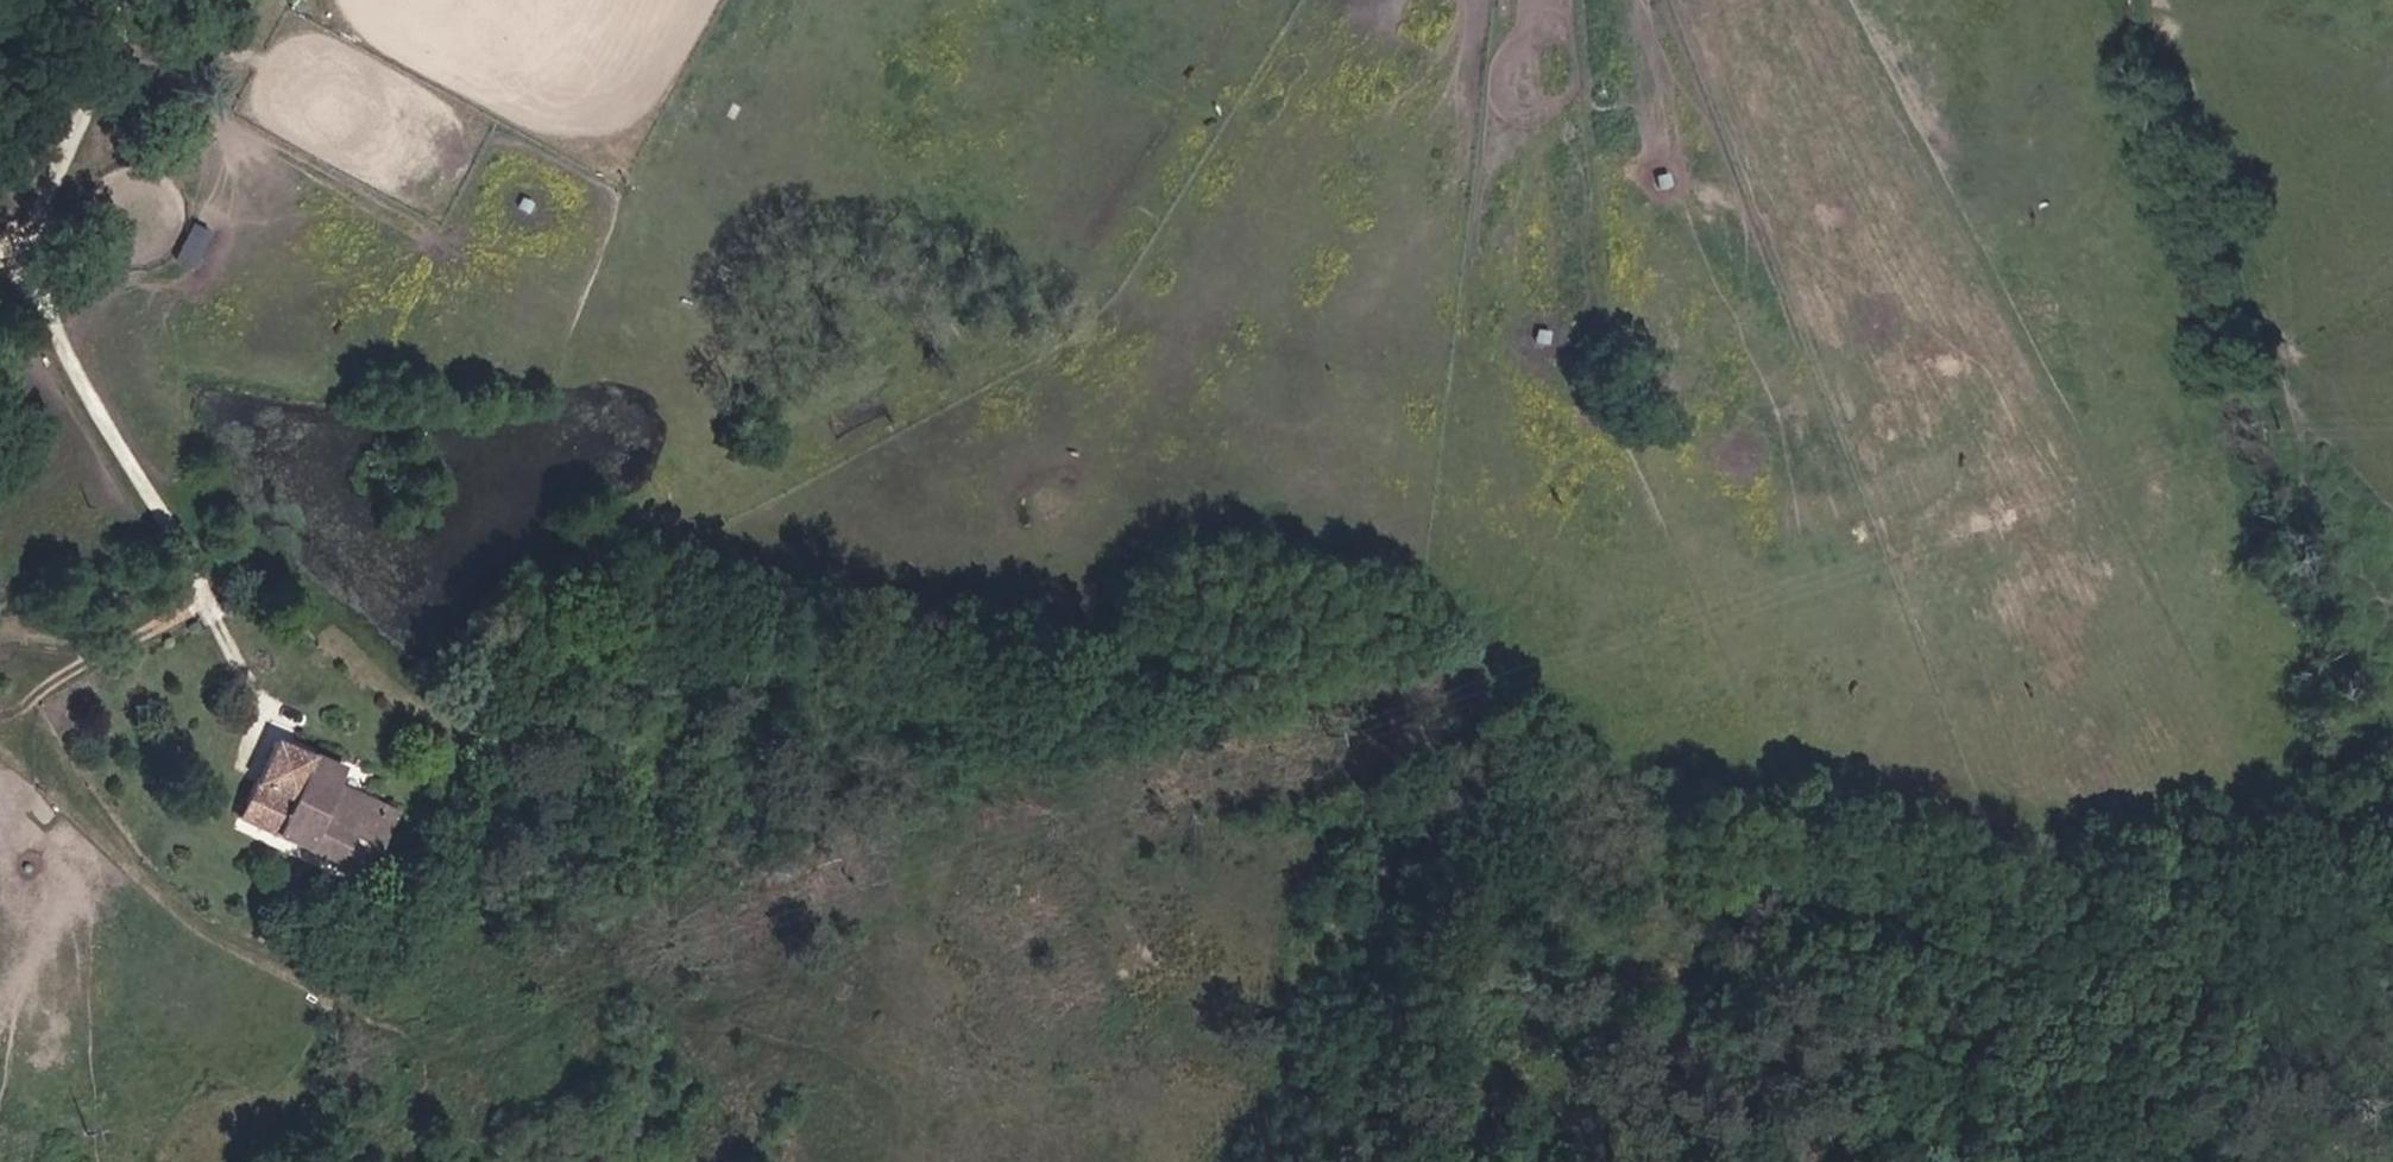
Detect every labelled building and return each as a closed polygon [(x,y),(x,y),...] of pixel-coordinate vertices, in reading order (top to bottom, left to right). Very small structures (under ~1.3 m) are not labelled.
[(281,801),(243,786),(228,821),(362,878),(390,813),(366,802),(373,785),(301,753),(281,801)]
